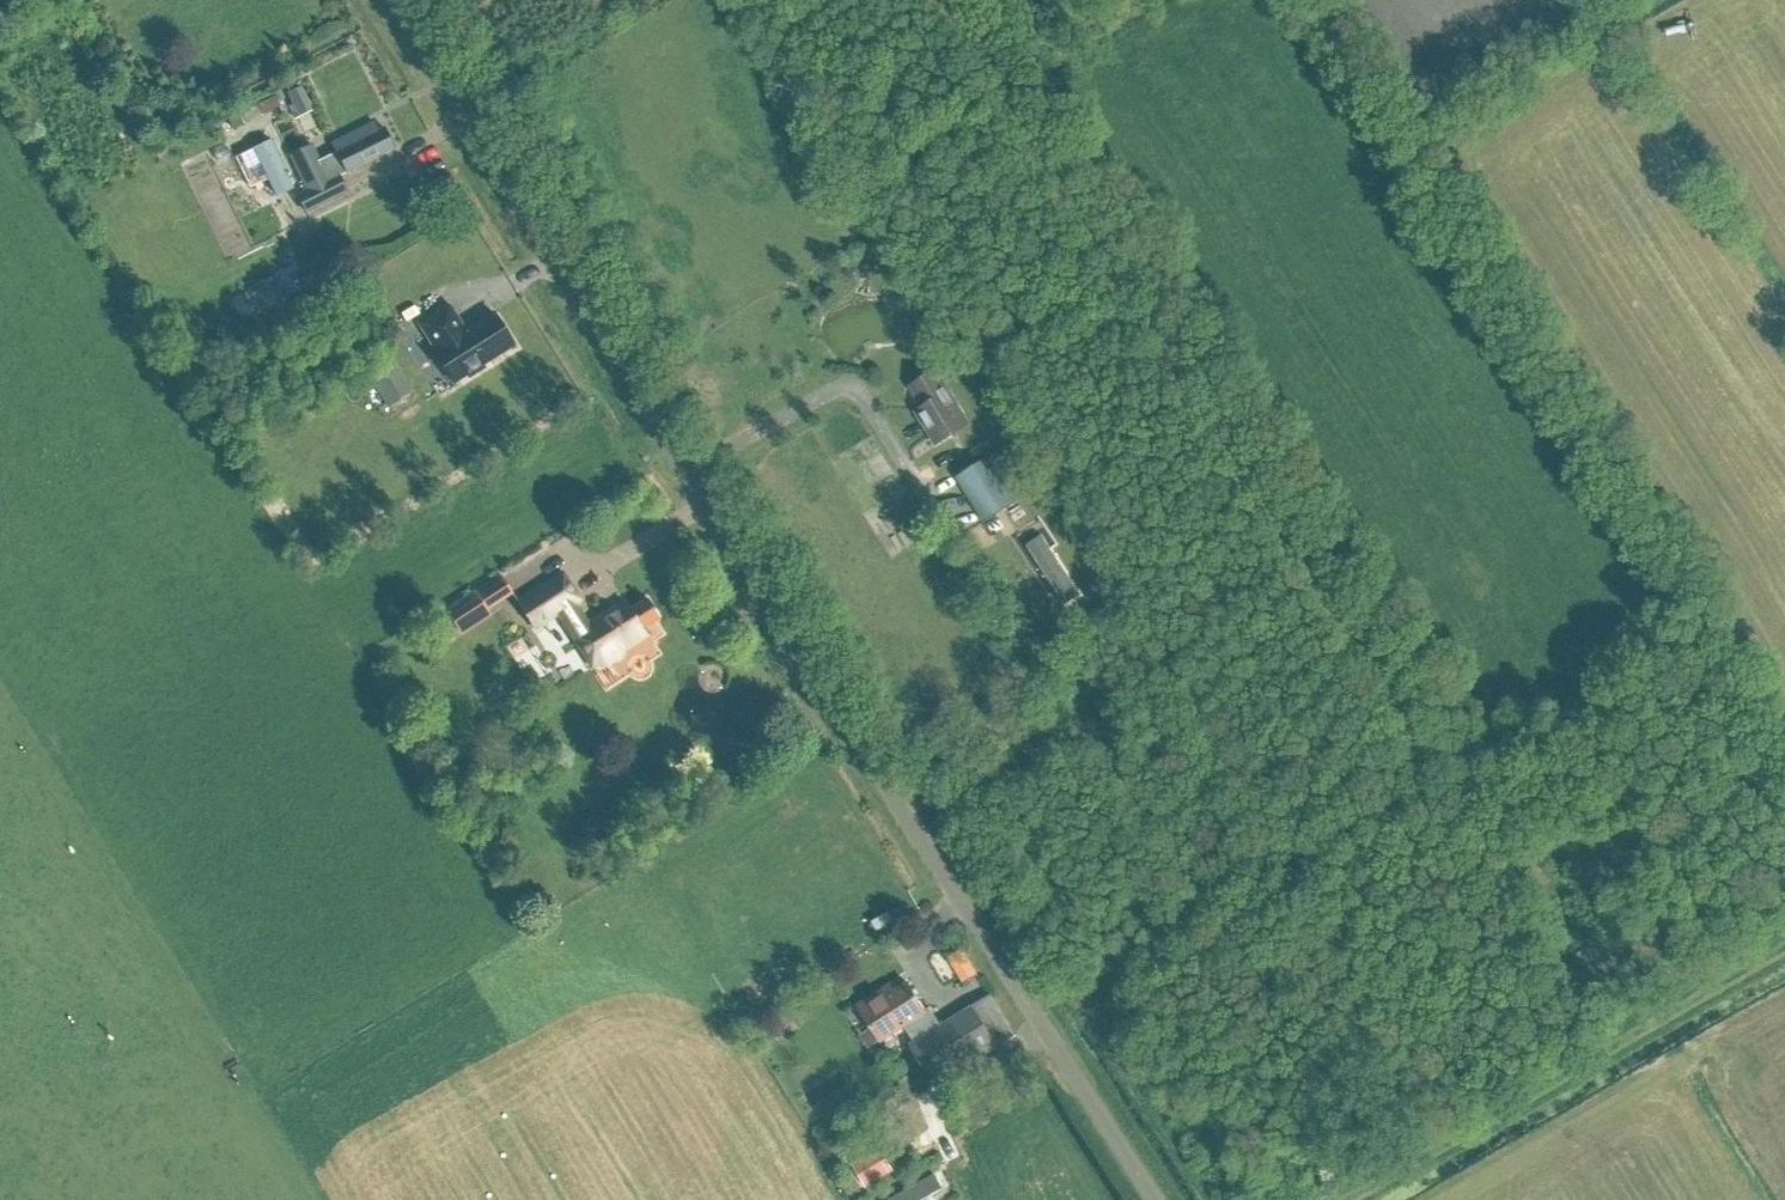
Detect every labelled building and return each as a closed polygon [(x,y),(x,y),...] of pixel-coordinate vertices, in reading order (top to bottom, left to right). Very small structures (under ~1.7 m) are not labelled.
[(313,75),(297,80),(305,107),(321,102),(313,75)] [(394,148),(383,126),(376,130),(372,122),(331,141),(336,151),(319,160),(311,144),(289,155),(290,159),(286,160),(293,175),(297,173),(306,190),(296,194),(305,212),(346,192),(338,176),(394,148)] [(235,200),(247,197),(242,181),(216,188),(216,190),(211,192),(224,240),(260,230),(257,219),(241,223),(235,200)] [(511,343),(490,312),(462,329),(446,304),(415,323),(431,349),(430,350),(451,382),(463,373),(465,376),(481,367),(479,363),(511,343)] [(240,330),(229,336),(237,350),(249,344),(240,330)] [(368,378),(386,407),(411,391),(393,362),(368,378)] [(933,443),(966,422),(934,369),(909,384),(922,406),(914,411),(933,443)] [(1017,501),(990,457),(956,478),(983,522),(1017,501)] [(1065,604),(1081,594),(1041,534),(1025,545),(1065,604)] [(577,599),(560,572),(515,601),(532,628),(555,613),(590,667),(595,663),(605,664),(615,657),(619,648),(642,633),(639,627),(657,616),(645,597),(627,609),(621,600),(585,623),(571,602),(577,599)] [(444,609),(460,635),(491,615),(487,610),(512,593),(499,573),(444,609)] [(963,984),(978,975),(961,950),(946,958),(963,984)] [(881,1043),(904,1028),(914,1043),(909,1046),(933,1085),(1013,1035),(988,996),(944,1024),(933,1006),(926,1011),(908,983),(896,991),(892,985),(858,1006),(881,1043)] [(1002,983),(987,991),(1009,1027),(1023,1019),(1002,983)] [(880,1147),(852,1163),(866,1186),(893,1170),(880,1147)] [(889,1199),(922,1199),(943,1189),(935,1174),(889,1199)]
